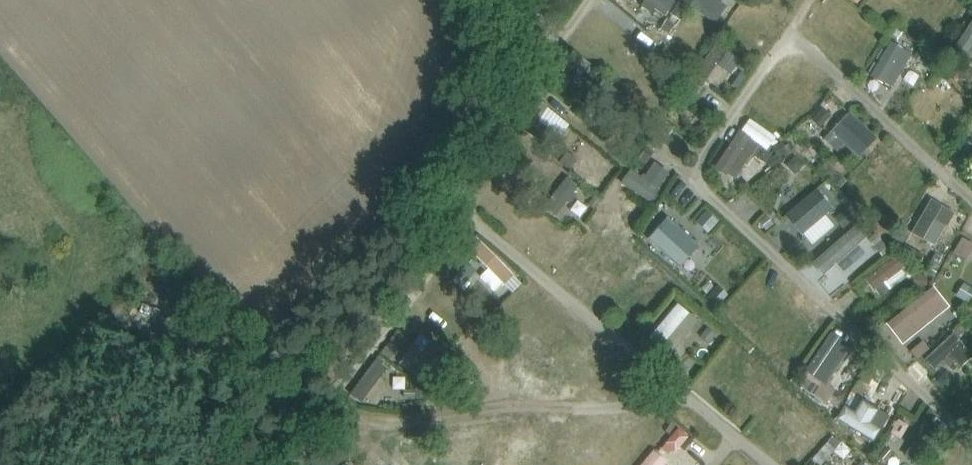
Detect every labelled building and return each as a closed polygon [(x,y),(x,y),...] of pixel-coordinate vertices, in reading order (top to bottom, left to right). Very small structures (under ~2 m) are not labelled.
[(641,14),(647,4),(672,20),(684,3),(679,0),(620,0),(641,14)] [(687,2),(722,29),(736,11),(721,0),(689,0),(687,2)] [(971,62),(971,36),(960,54),(971,62)] [(878,79),(899,91),(919,57),(898,45),(878,79)] [(696,106),(708,87),(694,78),(683,98),(696,106)] [(836,99),(825,113),(834,120),(845,105),(836,99)] [(908,120),(917,108),(905,99),(896,110),(908,120)] [(827,146),(855,173),(885,141),(857,115),(827,146)] [(741,184),(760,157),(772,165),(778,156),(746,135),(721,171),(741,184)] [(803,177),(812,166),(803,158),(793,169),(803,177)] [(652,181),(637,173),(628,189),(659,206),(677,174),(661,165),(652,181)] [(568,221),(590,193),(574,180),(552,209),(568,221)] [(830,189),(791,217),(799,228),(838,200),(830,189)] [(822,251),(851,223),(831,202),(802,231),(822,251)] [(920,239),(946,248),(959,212),(933,202),(920,239)] [(954,267),(967,274),(971,265),(971,236),(971,235),(954,267)] [(512,289),(522,279),(485,243),(475,253),(512,289)] [(910,261),(872,278),(883,303),(900,295),(898,291),(919,281),(910,261)] [(936,302),(945,317),(956,311),(947,295),(936,302)] [(893,327),(907,346),(942,319),(928,300),(893,327)] [(670,354),(697,315),(682,305),(656,344),(670,354)] [(949,331),(964,324),(958,312),(944,320),(949,331)] [(944,324),(924,331),(928,342),(948,335),(944,324)] [(951,387),(971,368),(971,351),(957,334),(928,361),(951,387)] [(426,381),(445,349),(424,337),(406,369),(426,381)] [(842,342),(821,386),(843,397),(865,353),(842,342)] [(526,357),(520,368),(556,388),(562,376),(526,357)] [(371,405),(393,370),(381,363),(359,397),(371,405)] [(497,392),(510,391),(509,378),(496,379),(497,392)] [(535,399),(539,387),(525,383),(522,395),(535,399)] [(870,405),(865,417),(853,412),(846,428),(876,442),(889,413),(870,405)] [(946,435),(932,426),(912,458),(923,464),(927,464),(946,435)] [(698,438),(687,428),(664,455),(675,464),(676,464),(698,438)] [(816,448),(834,462),(846,446),(828,432),(816,448)] [(543,434),(529,434),(529,464),(543,464),(543,434)] [(660,454),(650,464),(673,464),(660,454)]
